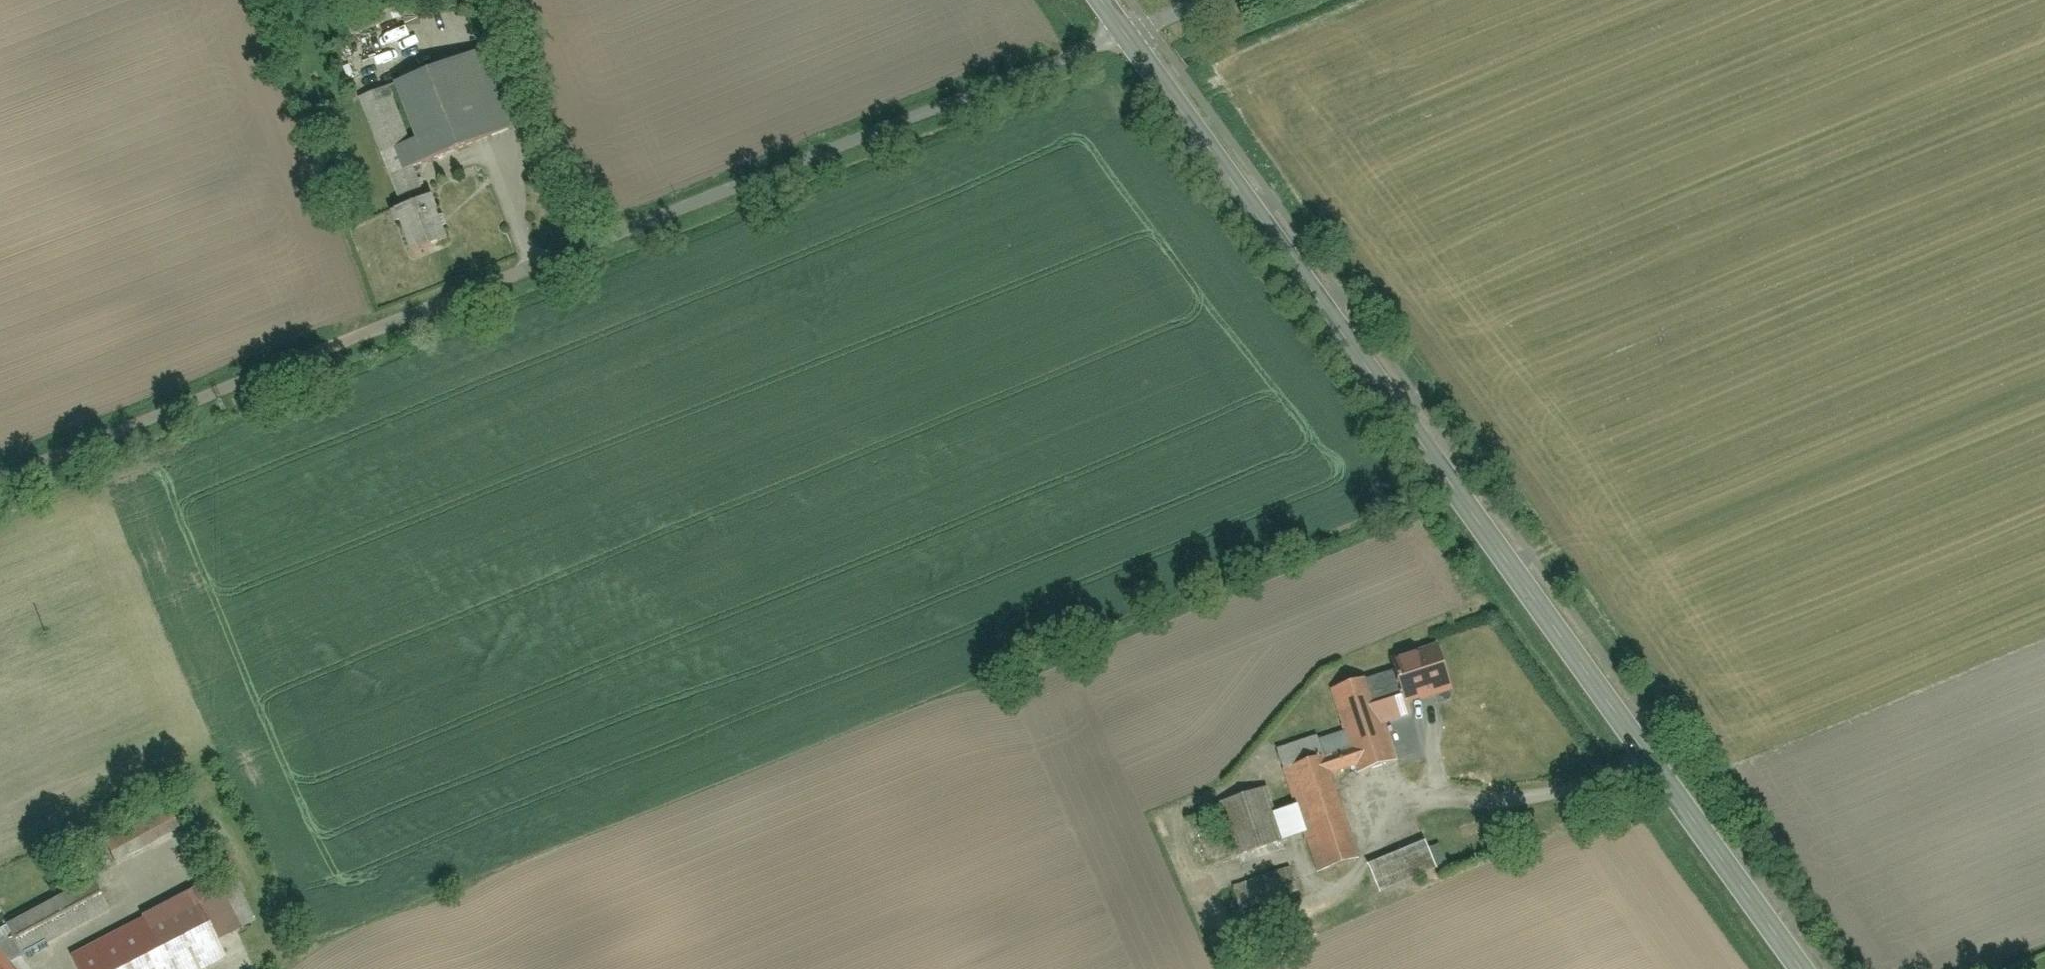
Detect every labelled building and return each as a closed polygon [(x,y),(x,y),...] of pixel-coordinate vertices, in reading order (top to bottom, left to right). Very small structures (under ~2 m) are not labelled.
[(356,40),(428,13),(423,0),(371,0),(345,10),(356,40)] [(486,53),(365,103),(407,205),(432,194),(422,169),(518,129),(486,53)] [(440,202),(402,215),(417,256),(455,242),(440,202)] [(1349,734),(1282,754),(1299,810),(1277,817),(1270,794),(1230,806),(1245,856),(1278,846),(1285,844),(1309,837),(1320,874),(1370,858),(1342,765),(1358,760),(1363,777),(1405,764),(1393,726),(1419,719),(1415,706),(1459,693),(1447,653),(1399,667),(1401,675),(1378,682),(1377,679),(1336,692),(1349,734)] [(102,831),(121,866),(181,834),(162,799),(102,831)] [(1293,869),(1239,888),(1251,922),(1305,903),(1293,869)] [(223,939),(257,921),(234,877),(200,895),(223,939)] [(21,963),(112,919),(94,882),(0,926),(0,968),(25,968),(21,963)] [(78,968),(215,968),(234,959),(223,939),(200,895),(74,962),(78,968)]
